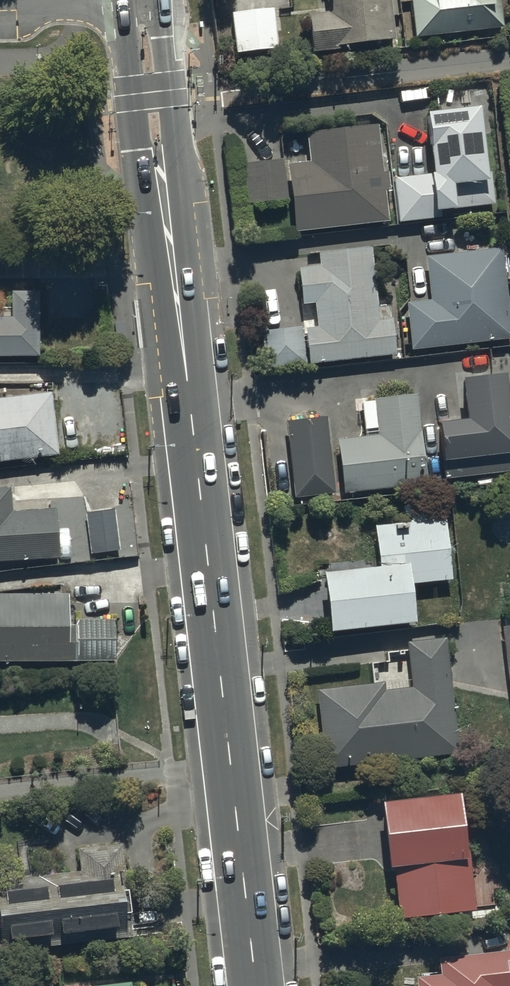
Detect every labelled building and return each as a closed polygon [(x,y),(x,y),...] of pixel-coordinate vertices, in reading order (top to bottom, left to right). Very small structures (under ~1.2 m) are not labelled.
[(327,13),(307,15),(311,54),(337,51),(337,47),(392,41),(388,0),(325,0),(327,13)] [(413,37),(502,28),(499,0),(409,0),(413,37)] [(247,4),(230,6),(234,54),(275,51),(272,10),(247,12),(247,4)] [(477,109),(424,115),(432,175),(393,179),(398,223),(439,218),(438,212),(494,205),(490,172),(484,173),(477,109)] [(376,126),(306,134),(309,163),(287,166),(294,232),(387,221),(383,192),(389,191),(387,173),(381,173),(376,126)] [(369,248),(317,254),(318,267),(297,270),(301,305),(313,304),(316,328),(303,330),(307,365),(394,355),(390,320),(388,321),(386,308),(376,309),(369,248)] [(424,257),(429,301),(405,304),(411,350),(509,339),(509,333),(500,248),(424,257)] [(37,357),(37,292),(9,293),(9,318),(0,318),(0,357),(37,357)] [(304,366),(300,328),(260,332),(264,370),(304,366)] [(459,381),(464,421),(437,424),(443,480),(509,472),(509,434),(502,376),(459,381)] [(57,456),(49,394),(0,400),(0,462),(57,456)] [(414,395),(373,400),(377,436),(336,441),(343,494),(425,484),(414,395)] [(333,494),(324,417),(284,422),(293,499),(333,494)] [(0,488),(0,563),(58,559),(54,509),(11,512),(9,488),(0,488)] [(114,511),(85,515),(91,558),(120,554),(114,511)] [(322,574),(328,633),(413,624),(409,585),(450,581),(444,520),(374,527),(378,568),(322,574)] [(0,594),(0,659),(113,658),(113,618),(74,618),(74,625),(66,625),(66,593),(0,594)] [(509,694),(509,627),(502,628),(509,694)] [(383,683),(315,691),(324,769),(458,754),(445,639),(405,643),(411,689),(384,692),(383,683)] [(456,795),(378,803),(386,869),(392,869),(397,920),(473,911),(466,852),(463,852),(456,795)] [(119,845),(76,850),(78,873),(25,879),(0,882),(0,950),(0,953),(130,938),(119,845)] [(437,960),(439,976),(416,978),(417,985),(509,985),(509,951),(437,960)]
